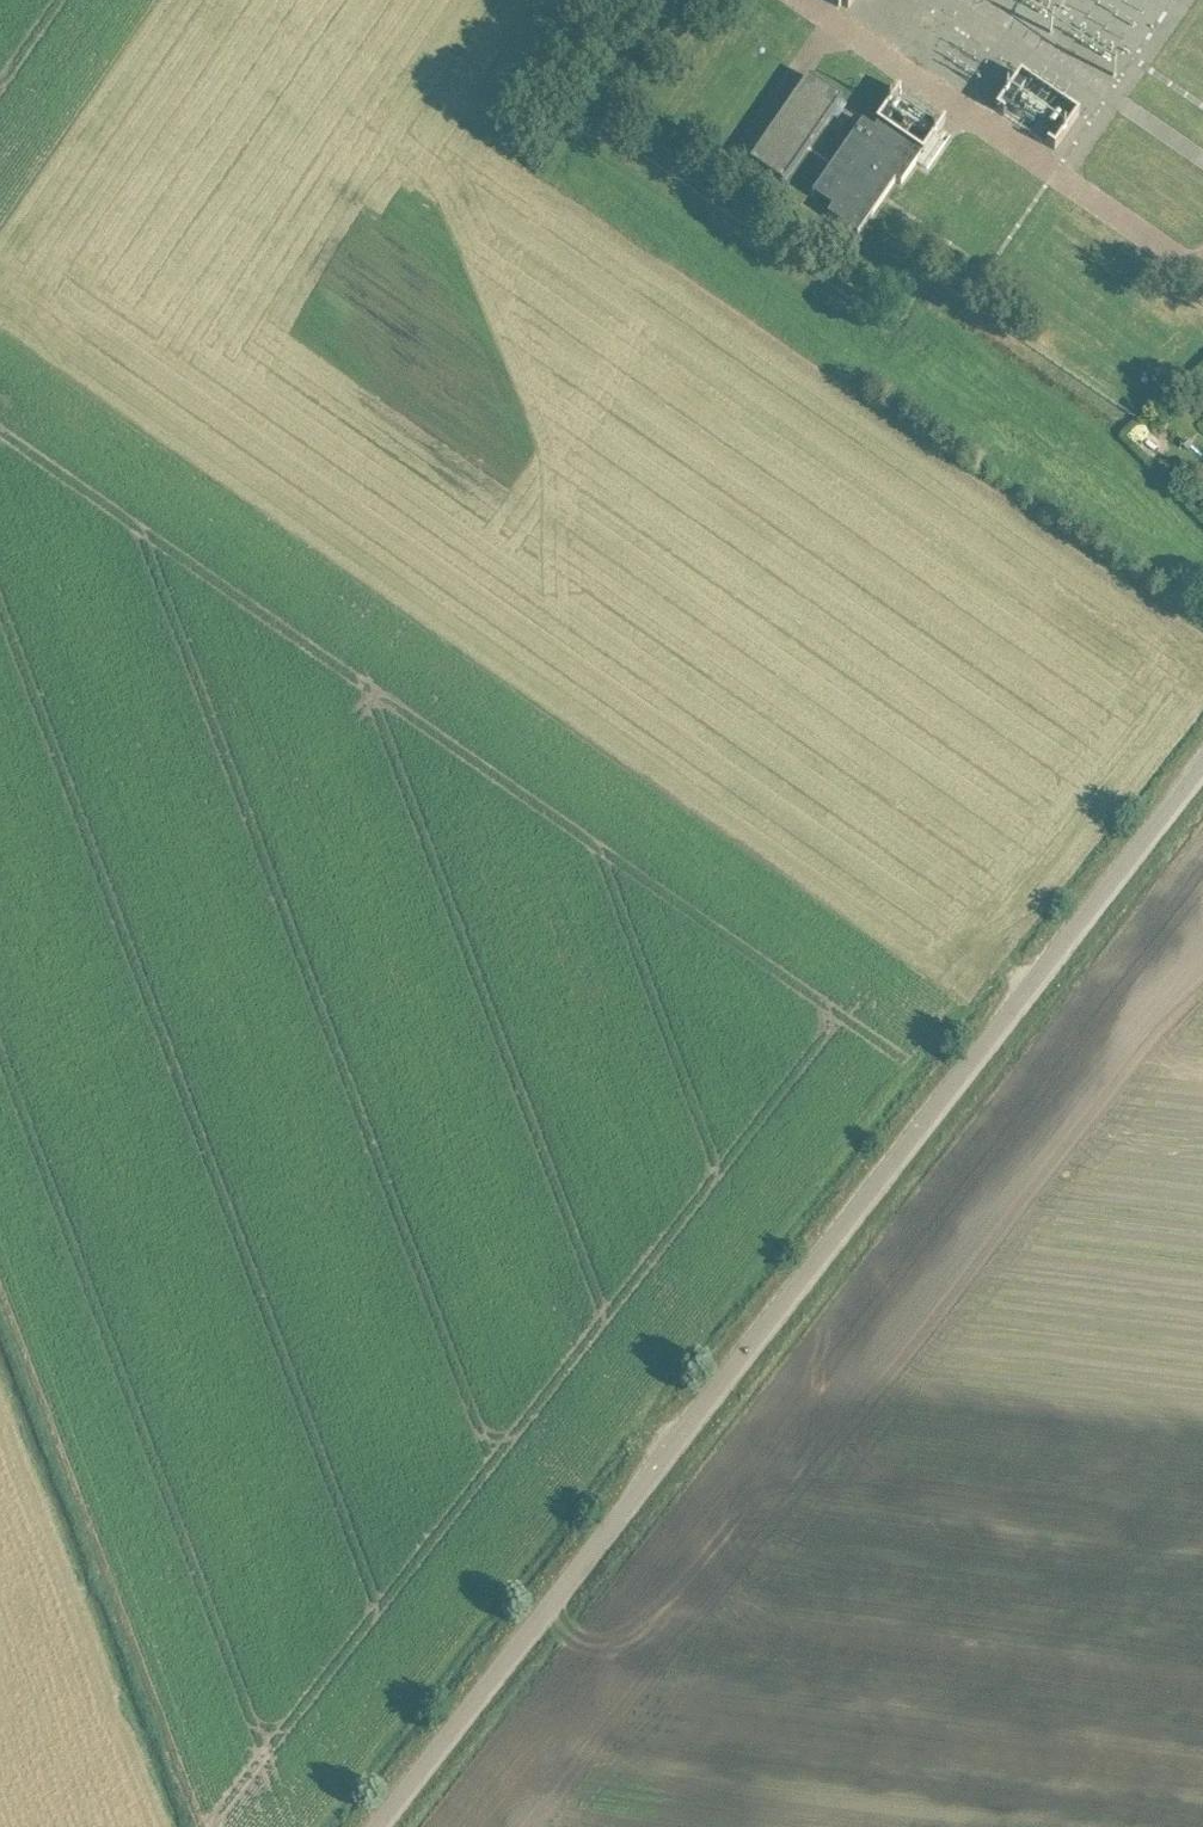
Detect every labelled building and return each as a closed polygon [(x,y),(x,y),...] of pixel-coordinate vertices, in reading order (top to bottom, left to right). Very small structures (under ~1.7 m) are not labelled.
[(808,79),(753,161),(782,181),(838,99),(808,79)] [(927,169),(951,134),(942,128),(946,122),(899,90),(872,130),(860,121),(811,193),(832,207),(827,215),(858,236),(896,181),(901,185),(917,162),(927,169)]
